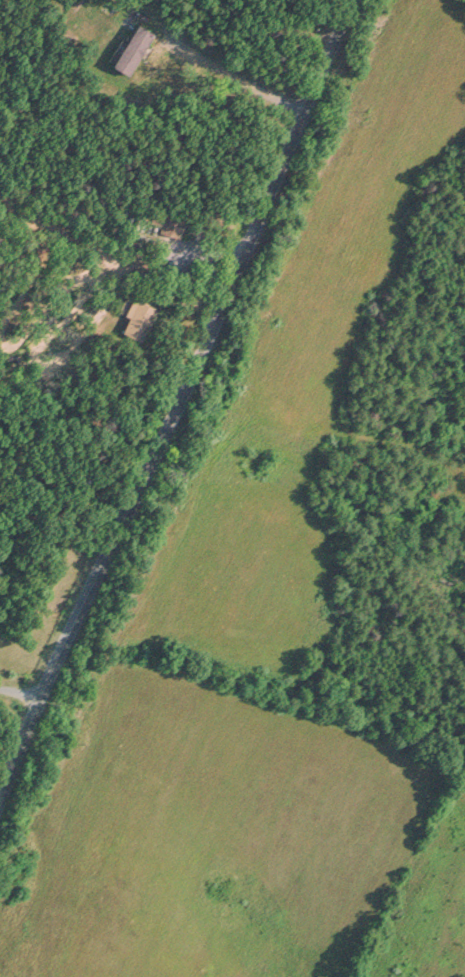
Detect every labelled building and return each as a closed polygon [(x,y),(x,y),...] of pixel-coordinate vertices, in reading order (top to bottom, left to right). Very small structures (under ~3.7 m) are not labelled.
[(132,73),(151,29),(132,21),(112,64),(132,73)]
